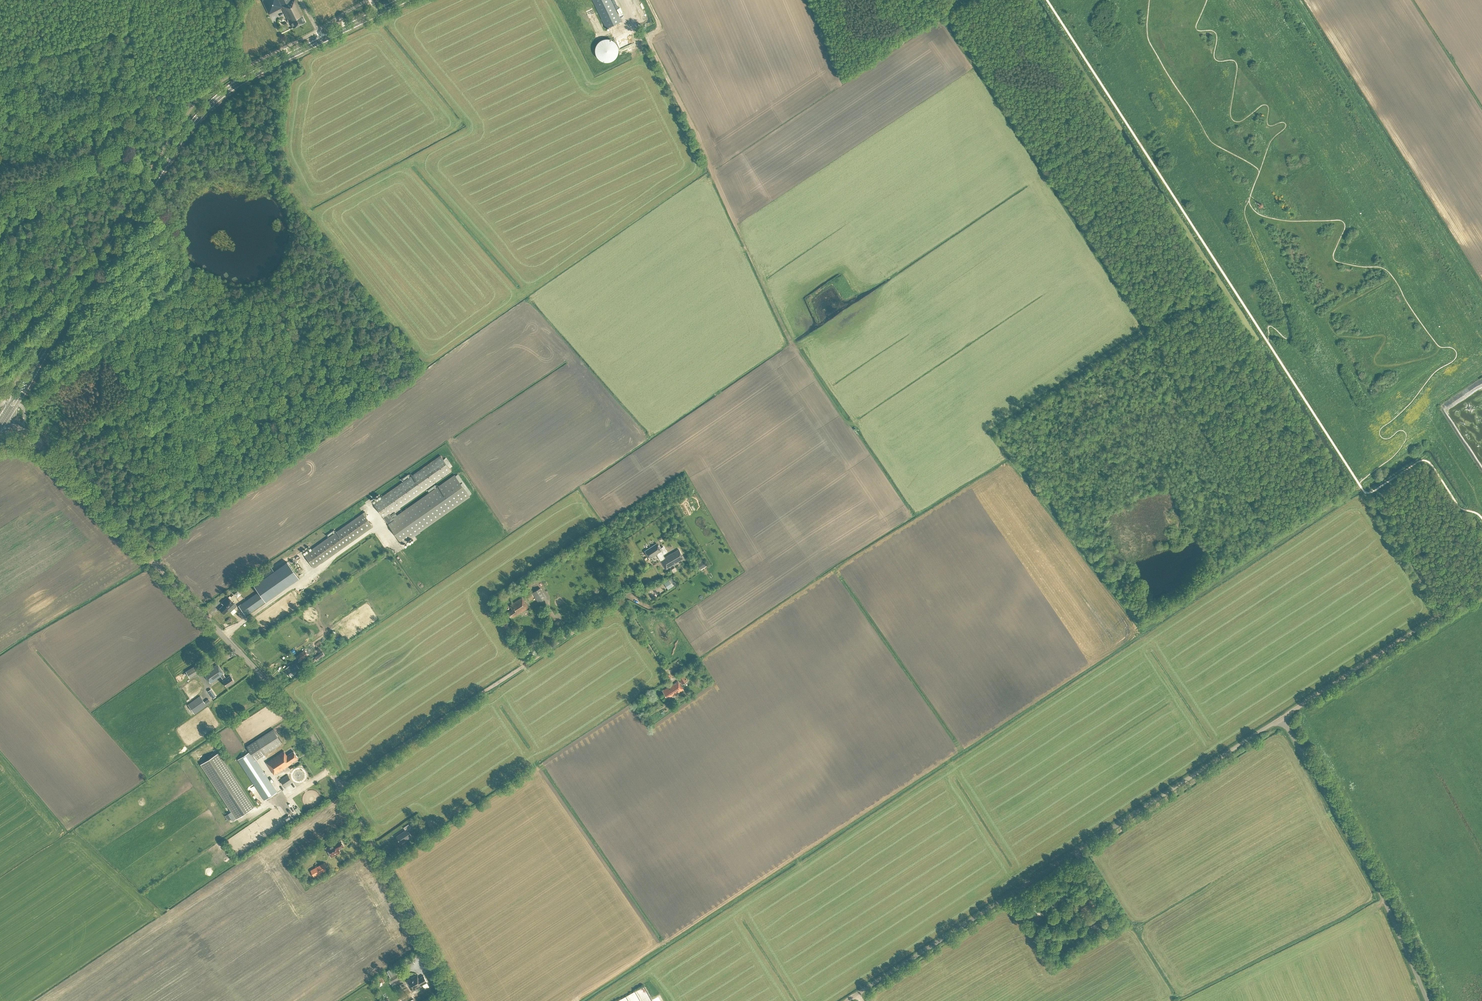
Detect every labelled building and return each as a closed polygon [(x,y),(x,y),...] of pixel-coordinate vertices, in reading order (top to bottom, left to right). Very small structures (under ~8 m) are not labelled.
[(290,22),(292,27),(304,21),(301,16),(303,15),(295,0),(292,0),(291,1),(290,0),(264,0),(263,1),(269,13),(282,7),(288,20),(287,20),(288,23),(290,22)] [(607,28),(621,21),(611,0),(593,0),(607,28)] [(601,40),(598,42),(596,44),(595,47),(595,50),(595,52),(596,54),(597,56),(599,59),(601,60),(604,61),(607,62),(609,61),(612,60),(614,59),(616,56),(618,54),(618,52),(618,50),(618,47),(617,44),(615,42),(612,40),(610,38),(607,38),(604,38),(601,40)] [(374,503),(388,522),(403,544),(420,532),(470,496),(469,495),(471,493),(458,473),(456,475),(455,474),(397,515),(394,511),(451,470),(447,465),(450,463),(446,457),(443,459),(441,456),(375,502),(374,503)] [(372,526),(365,516),(363,512),(304,554),(313,567),(372,526)] [(656,543),(644,551),(650,558),(656,554),(666,570),(671,566),(670,566),(673,564),(674,565),(678,563),(677,562),(684,558),(678,549),(664,557),(663,554),(667,552),(663,546),(659,548),(656,543)] [(704,560),(697,564),(700,569),(707,565),(704,560)] [(298,563),(239,605),(246,615),(305,573),(298,563)] [(256,577),(260,583),(275,572),(270,566),(256,577)] [(668,580),(664,583),(668,589),(672,586),(668,580)] [(546,597),(540,587),(540,588),(537,582),(530,586),(534,591),(532,593),(538,602),(546,597)] [(223,604),(219,608),(224,613),(228,610),(229,612),(236,606),(227,596),(221,602),(223,604)] [(512,617),(528,607),(522,597),(510,605),(513,610),(508,612),(511,616),(512,616),(512,617)] [(297,657),(300,661),(308,655),(304,650),(296,656),(297,657)] [(317,660),(325,655),(322,651),(315,656),(317,660)] [(286,672),(289,675),(289,674),(291,677),(296,673),(295,673),(300,669),(296,664),(295,662),(289,666),(285,668),(287,671),(286,672)] [(202,669),(198,663),(186,671),(189,677),(202,669)] [(224,673),(217,664),(203,673),(210,683),(220,675),(223,679),(222,680),(226,686),(234,681),(230,675),(226,678),(223,674),(224,673)] [(693,668),(691,665),(683,670),(687,677),(691,674),(689,671),(693,668)] [(684,673),(678,677),(682,683),(688,679),(684,673)] [(667,697),(670,695),(671,696),(678,691),(679,692),(683,689),(678,680),(673,683),(674,684),(668,688),(668,687),(662,690),(667,697)] [(206,704),(210,701),(208,698),(204,701),(200,695),(187,704),(194,713),(206,705),(206,704)] [(277,791),(269,778),(256,759),(282,742),(273,728),(247,745),(250,751),(238,759),(264,799),(277,791)] [(298,758),(294,751),(287,755),(284,750),(267,761),(275,774),(292,763),(292,762),(298,758)] [(219,752),(201,763),(232,811),(236,818),(254,806),(219,752)] [(287,774),(280,779),(285,786),(293,781),(287,774)] [(406,830),(396,836),(401,843),(412,835),(408,830),(411,827),(409,824),(404,827),(406,830)] [(331,857),(341,852),(339,848),(344,845),(341,839),(336,842),(335,841),(325,847),(331,857)] [(311,870),(314,876),(328,868),(324,862),(311,870)] [(1105,910),(1111,905),(1105,898),(1099,902),(1105,910)] [(1037,913),(1029,918),(1032,923),(1040,919),(1037,913)] [(1098,923),(1091,926),(1095,933),(1101,929),(1098,923)] [(411,956),(405,959),(409,965),(414,962),(411,956)] [(391,978),(393,982),(403,977),(399,971),(390,977),(391,978)] [(422,984),(427,981),(424,975),(419,977),(417,974),(406,980),(412,991),(423,985),(422,984)] [(615,1000),(655,1000),(647,985),(615,1000)]
